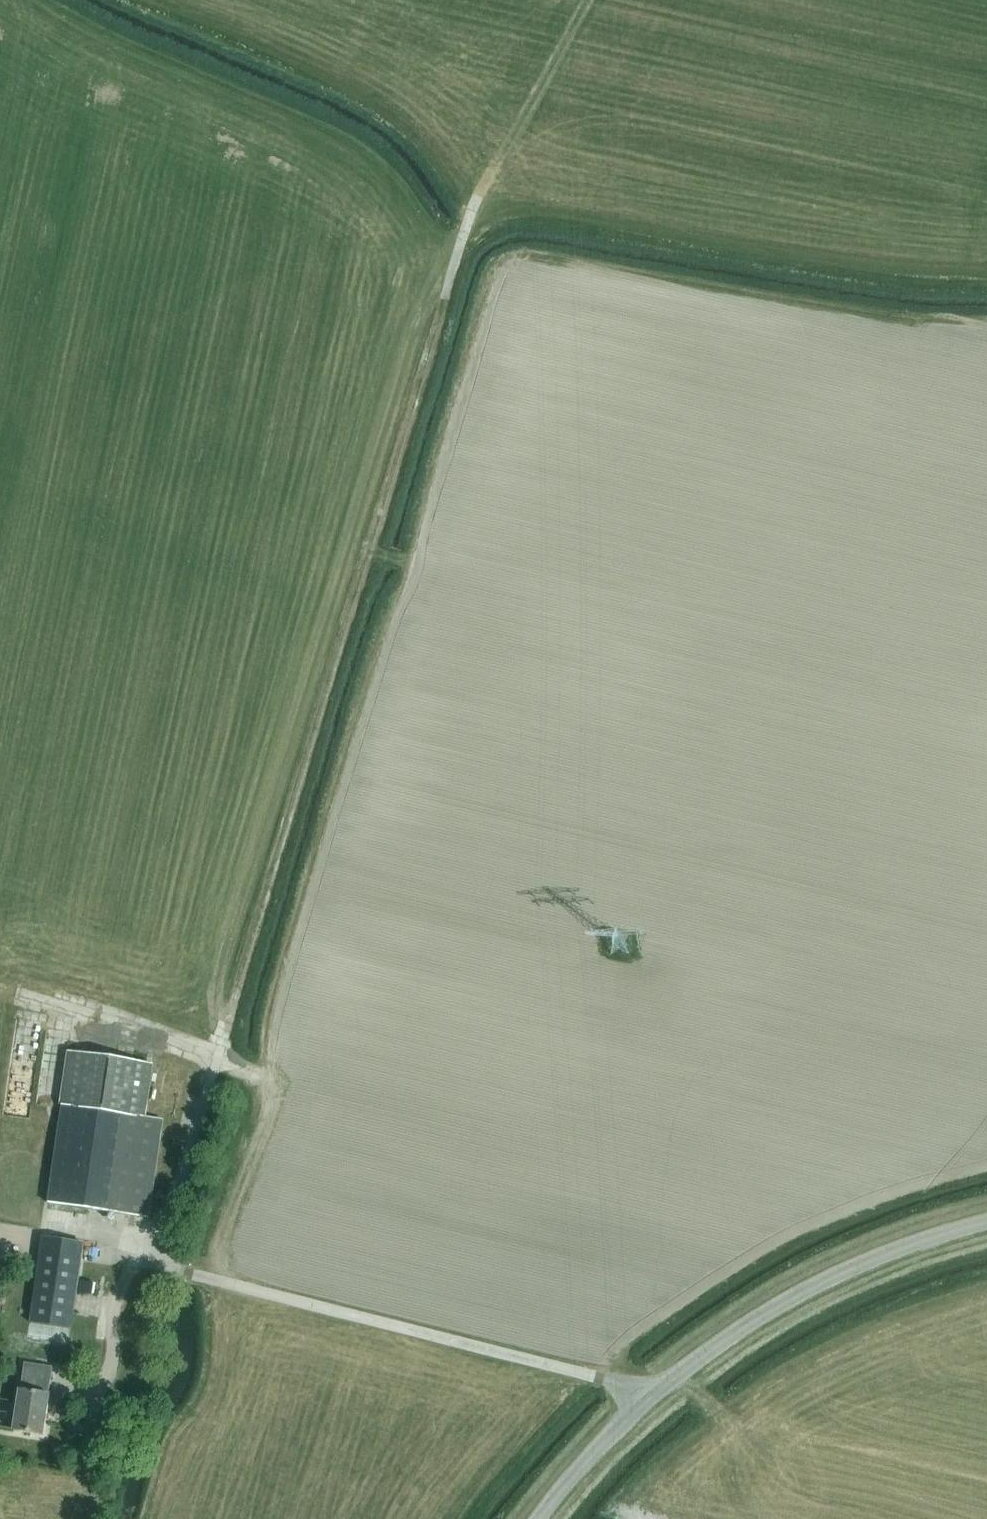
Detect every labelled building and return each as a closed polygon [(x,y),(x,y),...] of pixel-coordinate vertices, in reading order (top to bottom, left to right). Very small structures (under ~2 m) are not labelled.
[(48,1205),(87,1210),(122,1215),(150,1219),(164,1120),(147,1117),(154,1064),(70,1052),(63,1105),(48,1205)] [(82,1244),(43,1238),(31,1323),(70,1329),(82,1244)] [(43,1436),(50,1395),(49,1395),(53,1367),(25,1363),(21,1391),(20,1391),(14,1431),(43,1436)]
